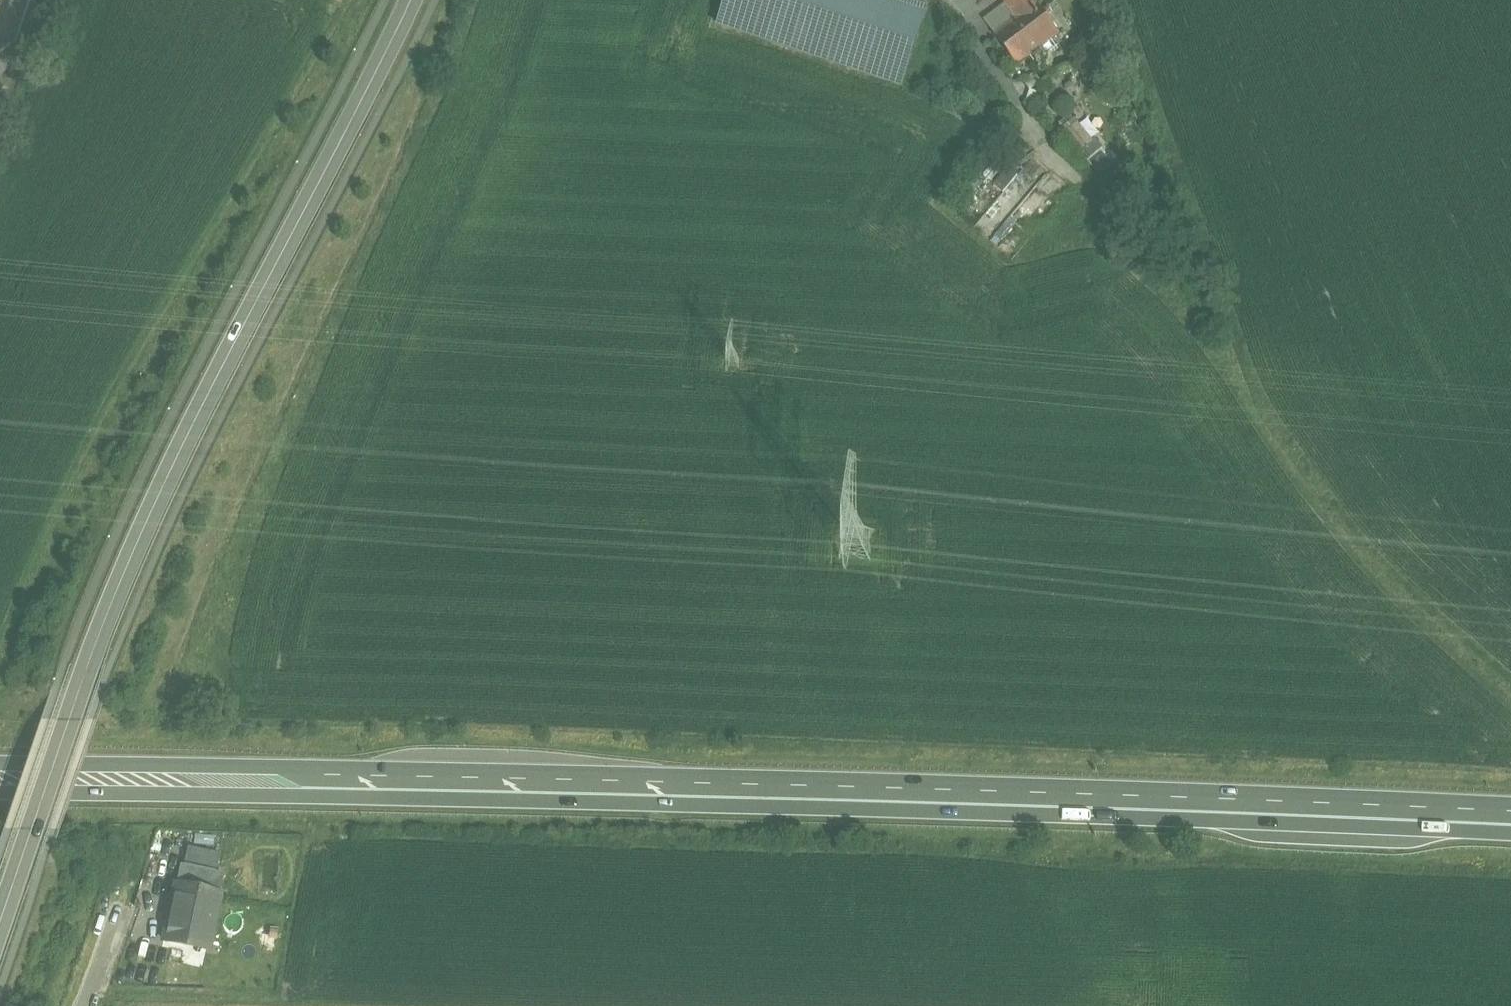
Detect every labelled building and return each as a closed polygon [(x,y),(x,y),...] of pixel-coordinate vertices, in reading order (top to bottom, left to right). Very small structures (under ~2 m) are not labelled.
[(909,0),(724,0),(714,31),(914,96),(942,11),(909,0)] [(1035,0),(1023,0),(1013,7),(1021,18),(997,36),(1019,65),(1060,34),(1039,4),(1038,5),(1035,0)] [(1083,158),(1095,150),(1073,119),(1062,127),(1083,158)] [(217,872),(182,864),(166,941),(210,951),(220,895),(212,894),(217,872)]
